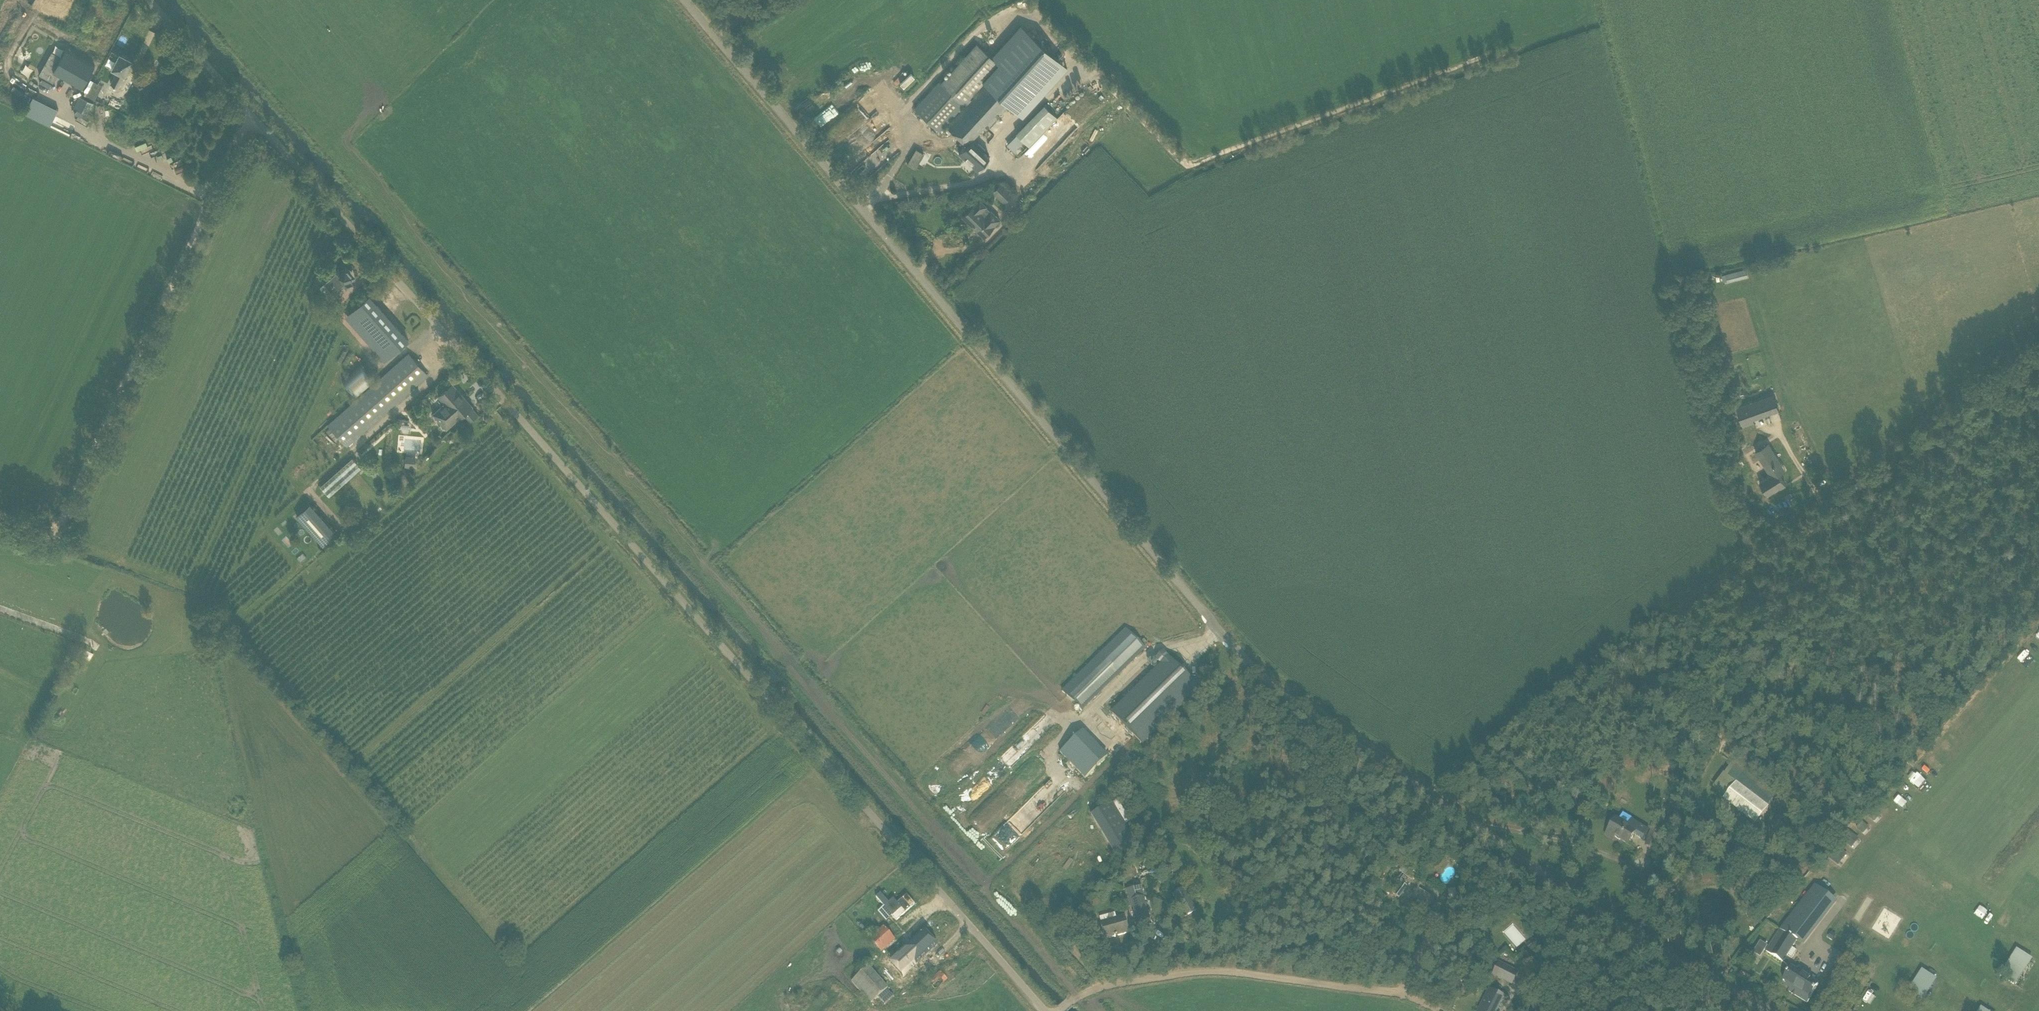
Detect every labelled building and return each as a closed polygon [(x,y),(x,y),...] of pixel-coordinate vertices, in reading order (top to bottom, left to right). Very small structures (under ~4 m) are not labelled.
[(27,8),(36,12),(42,0),(31,0),(27,8)] [(132,17),(127,26),(131,28),(136,19),(132,17)] [(1021,116),(1065,66),(1019,25),(990,57),(999,65),(983,82),(985,84),(996,94),(1007,104),(1021,116)] [(940,84),(963,105),(983,82),(999,65),(990,57),(976,45),(940,84)] [(52,52),(39,74),(54,83),(58,74),(83,88),(96,66),(66,50),(62,57),(52,52)] [(111,83),(119,87),(133,60),(120,53),(112,68),(117,71),(111,83)] [(940,84),(938,82),(914,108),(939,131),(963,105),(940,84)] [(984,130),(1007,104),(996,94),(985,84),(947,127),(967,144),(972,138),(982,128),(984,130)] [(74,94),(69,106),(89,113),(93,101),(74,94)] [(1022,126),(1015,133),(1017,135),(1024,141),(1029,146),(1036,139),(1022,126)] [(967,144),(959,153),(965,159),(968,156),(980,167),(987,159),(989,157),(983,151),(985,149),(978,142),(975,145),(972,142),(974,140),(972,138),(967,144)] [(917,149),(914,156),(922,159),(924,151),(917,149)] [(910,159),(907,164),(915,169),(918,164),(910,159)] [(1012,193),(1001,182),(992,191),(1003,202),(1012,193)] [(987,206),(980,199),(963,217),(983,237),(1000,220),(990,210),(984,216),(980,213),(987,206)] [(347,269),(346,267),(341,272),(338,269),(324,281),(325,282),(321,286),(321,288),(327,295),(328,295),(333,291),(342,284),(346,289),(351,284),(349,281),(354,277),(353,275),(351,271),(347,269)] [(351,313),(347,317),(358,329),(357,330),(372,348),(379,342),(385,348),(399,336),(392,328),(366,299),(351,313)] [(414,351),(429,337),(402,307),(387,321),(414,351)] [(328,425),(347,446),(427,374),(409,353),(328,425)] [(362,365),(343,381),(357,397),(375,380),(362,365)] [(461,401),(465,397),(452,383),(438,396),(445,403),(433,414),(446,429),(458,418),(459,419),(464,414),(471,421),(478,415),(472,407),(473,406),(471,407),(466,401),(463,403),(461,401)] [(1774,395),(1737,408),(1743,426),(1754,423),(1753,420),(1779,410),(1774,395)] [(1786,485),(1780,476),(1774,467),(1779,464),(1767,444),(1756,451),(1771,475),(1760,482),(1767,494),(1778,488),(1779,489),(1786,485)] [(419,456),(406,455),(405,467),(418,468),(419,456)] [(353,456),(321,486),(331,496),(363,467),(353,456)] [(337,533),(310,504),(296,516),(323,546),(337,533)] [(1062,691),(1082,711),(1145,649),(1126,629),(1062,691)] [(1141,742),(1190,695),(1195,699),(1203,692),(1163,651),(1155,659),(1163,666),(1115,712),(1141,742)] [(1111,712),(1121,704),(1117,699),(1107,707),(1111,712)] [(1015,744),(1022,752),(1041,735),(1034,727),(1015,744)] [(1062,752),(1086,779),(1111,757),(1087,730),(1062,752)] [(1769,807),(1767,806),(1772,800),(1735,771),(1718,792),(1724,798),(1756,823),(1769,807)] [(1041,789),(1046,794),(1054,786),(1050,781),(1041,789)] [(1091,815),(1117,857),(1138,845),(1111,802),(1091,815)] [(1031,819),(1026,815),(1030,810),(1024,805),(1011,820),(1016,824),(1018,822),(1024,827),(1031,819)] [(979,820),(987,827),(992,822),(987,818),(985,820),(982,817),(979,820)] [(1609,832),(1628,844),(1640,824),(1632,819),(1628,826),(1617,818),(1606,835),(1607,836),(1609,832)] [(1655,848),(1662,829),(1653,826),(1650,832),(1646,845),(1655,848)] [(1433,899),(1417,888),(1428,873),(1408,858),(1399,870),(1407,876),(1393,893),(1399,897),(1403,892),(1410,897),(1411,895),(1427,907),(1433,899)] [(1129,899),(1145,894),(1142,883),(1126,888),(1129,899)] [(1775,936),(1766,950),(1783,961),(1796,939),(1800,942),(1833,900),(1813,885),(1775,936)] [(1149,921),(1144,897),(1132,899),(1138,924),(1149,921)] [(1124,916),(1116,919),(1115,913),(1099,917),(1101,923),(1105,939),(1129,932),(1124,916)] [(1433,931),(1441,921),(1431,913),(1423,923),(1433,931)] [(1512,923),(1503,931),(1517,946),(1526,937),(1512,923)] [(870,939),(881,952),(895,939),(884,927),(870,939)] [(916,936),(889,961),(903,976),(930,952),(937,945),(923,930),(916,936)] [(1531,950),(1537,944),(1532,940),(1527,945),(1531,950)] [(2031,958),(2016,948),(1999,975),(2014,985),(2031,958)] [(1512,983),(1517,973),(1498,963),(1493,974),(1512,983)] [(889,988),(869,967),(853,982),(872,1003),(889,988)] [(1819,985),(1792,967),(1783,980),(1793,986),(1789,991),(1808,1003),(1819,985)] [(1934,977),(1922,969),(1909,988),(1921,996),(1934,977)] [(928,981),(935,989),(947,979),(941,971),(928,981)] [(1508,998),(1492,990),(1488,996),(1487,996),(1479,1010),(1501,1010),(1508,998)] [(1863,1002),(1871,1006),(1876,997),(1868,993),(1863,1002)]
